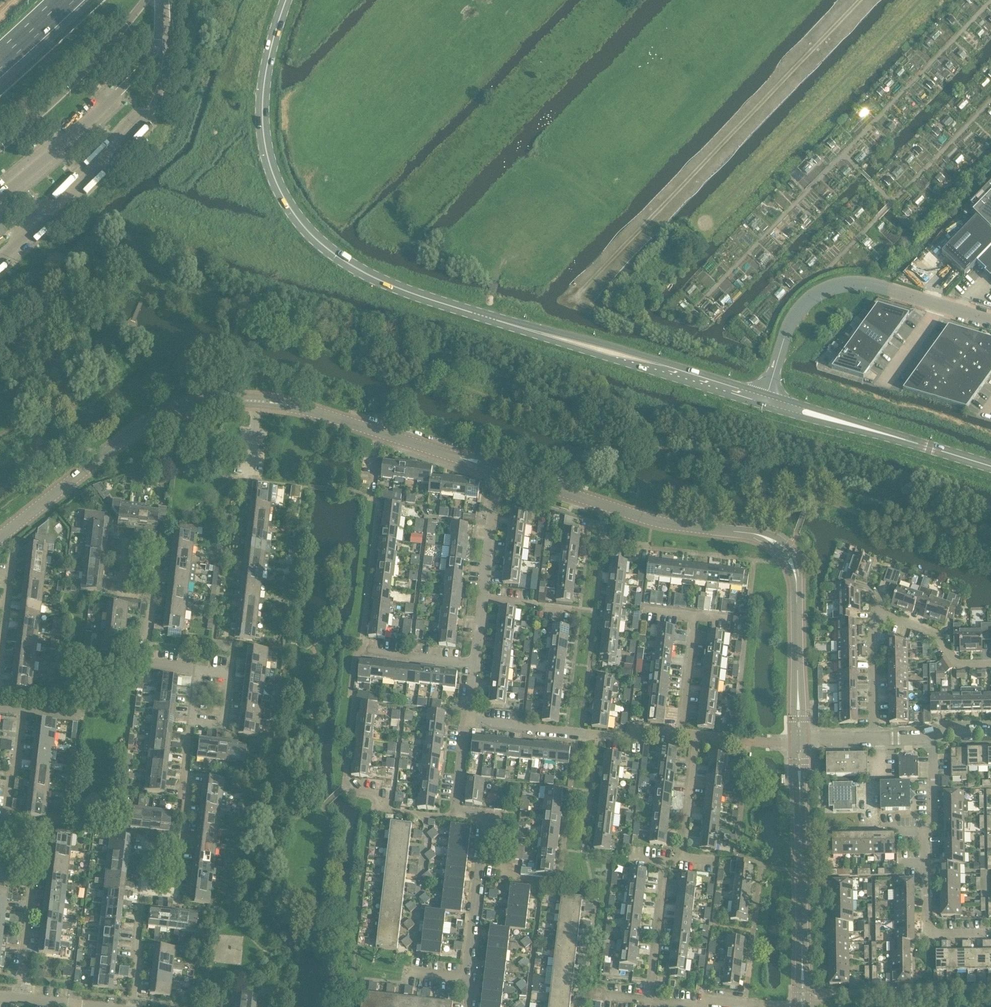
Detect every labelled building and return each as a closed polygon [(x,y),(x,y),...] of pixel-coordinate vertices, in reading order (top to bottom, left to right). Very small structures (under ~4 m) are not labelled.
[(951,16),(947,21),(952,25),(956,21),(951,16)] [(929,39),(924,44),(929,48),(934,44),(929,39)] [(956,44),(951,49),(956,53),(960,49),(956,44)] [(961,51),(957,55),(962,59),(966,55),(961,51)] [(930,82),(926,86),(931,90),(935,86),(930,82)] [(881,89),(877,93),(882,98),(886,93),(881,89)] [(868,102),(864,106),(869,111),(873,107),(868,102)] [(891,122),(887,127),(891,132),(896,127),(891,122)] [(936,128),(932,132),(938,137),(942,133),(936,128)] [(831,141),(827,145),(832,149),(836,145),(831,141)] [(867,147),(863,151),(868,156),(872,152),(867,147)] [(918,147),(914,152),(919,156),(923,152),(918,147)] [(816,156),(812,160),(817,165),(821,161),(816,156)] [(940,174),(935,179),(940,184),(945,179),(940,174)] [(889,177),(884,182),(889,187),(894,182),(889,177)] [(792,181),(788,185),(793,190),(797,186),(792,181)] [(990,230),(990,184),(970,205),(975,210),(973,213),(990,230)] [(828,198),(831,194),(826,190),(823,193),(828,198)] [(907,208),(902,213),(907,218),(912,213),(907,208)] [(850,218),(845,222),(850,227),(854,223),(850,218)] [(977,264),(990,249),(990,233),(976,219),(942,254),(965,277),(977,264)] [(886,228),(881,223),(877,228),(882,232),(886,228)] [(840,228),(836,232),(841,237),(845,232),(840,228)] [(790,229),(786,234),(790,237),(794,233),(790,229)] [(823,245),(819,249),(824,254),(828,250),(823,245)] [(977,264),(990,277),(990,249),(977,264)] [(789,280),(785,284),(790,289),(794,285),(789,280)] [(685,302),(680,307),(686,312),(690,307),(685,302)] [(714,306),(710,310),(716,315),(719,311),(714,306)] [(896,334),(909,316),(878,306),(871,316),(896,334)] [(890,343),(896,334),(871,316),(864,324),(890,343)] [(754,317),(749,321),(754,326),(759,321),(754,317)] [(883,351),(890,343),(864,324),(858,333),(883,351)] [(967,355),(973,347),(980,337),(949,327),(942,337),(967,355)] [(877,360),(883,351),(858,333),(852,342),(877,360)] [(961,364),(967,355),(942,337),(935,346),(961,364)] [(980,337),(973,347),(990,359),(990,340),(980,337)] [(871,369),(877,360),(852,342),(845,351),(871,369)] [(954,373),(961,364),(935,346),(929,355),(954,373)] [(973,347),(967,355),(990,373),(990,359),(973,347)] [(864,379),(871,369),(845,351),(832,369),(864,379)] [(948,382),(954,373),(929,355),(923,363),(948,382)] [(990,376),(990,373),(967,355),(961,364),(986,382),(990,376)] [(942,390),(948,382),(923,363),(917,372),(942,390)] [(980,391),(986,382),(961,364),(954,373),(980,391)] [(935,400),(942,390),(917,372),(903,391),(935,400)] [(973,400),(980,391),(954,373),(948,382),(973,400)] [(966,410),(973,400),(948,382),(942,390),(935,400),(966,410)] [(382,479),(394,480),(396,462),(396,464),(384,462),(382,479)] [(395,479),(406,480),(408,464),(396,462),(394,480),(395,479)] [(418,483),(421,465),(408,464),(406,480),(418,482),(418,483)] [(429,494),(433,468),(421,467),(421,465),(418,483),(430,485),(429,494)] [(429,494),(442,495),(444,477),(443,477),(443,479),(432,477),(433,468),(429,494)] [(442,494),(454,495),(456,479),(444,477),(442,495),(442,494)] [(466,498),(468,480),(456,479),(454,495),(466,497),(466,498)] [(468,480),(466,498),(478,500),(480,483),(468,482),(468,480)] [(106,483),(99,487),(104,494),(110,489),(106,483)] [(270,509),(275,509),(277,488),(253,485),(251,501),(250,504),(270,506),(270,509)] [(629,486),(627,492),(637,495),(639,489),(629,486)] [(269,516),(270,509),(270,506),(250,504),(251,501),(246,501),(245,506),(250,506),(249,513),(269,516)] [(117,527),(127,528),(130,504),(112,502),(111,509),(117,516),(118,516),(117,527)] [(127,528),(136,530),(139,510),(139,505),(130,504),(127,528)] [(386,504),(385,516),(401,518),(403,506),(386,504)] [(148,511),(146,531),(156,532),(156,528),(159,528),(165,524),(167,508),(158,507),(158,512),(148,511)] [(136,530),(146,531),(148,511),(139,510),(136,530)] [(512,512),(510,524),(526,526),(531,527),(532,514),(512,512)] [(87,533),(107,536),(108,526),(103,525),(104,515),(85,513),(83,530),(88,531),(87,533)] [(248,523),(268,525),(267,528),(272,528),(273,523),(268,523),(269,516),(249,513),(248,520),(248,523)] [(382,528),(400,530),(401,518),(385,516),(383,528),(382,528)] [(267,535),(267,528),(268,525),(248,523),(248,520),(243,520),(243,525),(248,525),(247,532),(267,535)] [(429,521),(428,530),(436,531),(437,522),(429,521)] [(28,545),(27,555),(47,557),(47,552),(53,553),(55,538),(46,537),(48,522),(38,530),(37,536),(35,536),(34,546),(28,545)] [(452,524),(451,536),(469,538),(467,538),(468,525),(452,524)] [(510,524),(509,536),(525,538),(526,526),(510,524)] [(174,533),(173,543),(193,545),(194,535),(197,536),(198,528),(179,526),(178,534),(174,533)] [(382,528),(380,540),(397,542),(398,530),(400,530),(382,528)] [(86,543),(106,545),(107,536),(87,533),(88,531),(83,530),(82,535),(87,536),(86,543)] [(565,530),(563,542),(580,544),(581,532),(565,530)] [(246,542),(265,544),(265,547),(270,547),(271,542),(266,542),(267,535),(247,532),(246,539),(246,542)] [(452,537),(451,548),(467,550),(469,538),(451,536),(450,536),(452,537)] [(509,536),(508,548),(524,550),(525,538),(509,536)] [(245,551),(269,554),(270,547),(265,547),(265,544),(246,542),(246,539),(241,539),(241,544),(245,544),(245,551)] [(380,540),(379,552),(397,554),(395,554),(397,542),(380,540)] [(563,542),(562,554),(578,556),(580,544),(563,542)] [(85,552),(105,555),(106,545),(86,543),(85,550),(85,552)] [(173,543),(172,553),(192,555),(193,545),(173,543)] [(448,560),(466,562),(467,550),(451,548),(449,560),(448,560)] [(508,548),(506,560),(522,562),(524,550),(508,548)] [(84,562),(104,564),(105,555),(85,552),(85,550),(81,549),(80,554),(85,555),(84,562)] [(263,566),(268,566),(269,554),(245,551),(244,558),(243,561),(263,563),(263,566)] [(380,553),(379,565),(395,567),(397,554),(379,552),(379,553),(380,553)] [(172,553),(171,562),(191,564),(192,555),(172,553)] [(562,554),(561,566),(577,568),(578,556),(562,554)] [(854,554),(850,565),(871,572),(874,561),(854,554)] [(27,555),(26,564),(45,567),(47,557),(27,555)] [(243,563),(242,570),(267,573),(268,566),(263,566),(263,563),(243,561),(244,558),(239,558),(238,563),(243,563)] [(448,560),(446,572),(463,574),(464,563),(466,563),(466,562),(448,560)] [(506,560),(505,572),(521,574),(522,562),(506,560)] [(612,561),(610,573),(626,575),(628,562),(612,561)] [(654,578),(659,578),(661,562),(649,561),(647,580),(648,582),(652,582),(654,581),(654,578)] [(84,562),(83,569),(83,571),(103,574),(104,564),(84,562)] [(171,562),(170,572),(189,574),(194,575),(196,565),(191,564),(171,562)] [(659,578),(671,580),(673,564),(661,562),(659,578)] [(871,572),(850,565),(846,563),(842,573),(841,573),(839,579),(855,584),(857,579),(867,582),(871,572)] [(26,564),(25,574),(44,576),(45,567),(26,564)] [(671,580),(683,581),(685,565),(673,564),(671,580)] [(376,576),(376,577),(394,579),(395,567),(379,565),(378,577),(376,576)] [(695,582),(697,566),(685,565),(683,581),(683,585),(694,586),(695,582)] [(561,566),(559,578),(575,580),(577,568),(561,566)] [(695,582),(707,584),(709,568),(697,566),(695,582)] [(83,574),(82,581),(102,583),(103,574),(83,571),(83,569),(78,568),(78,573),(83,574)] [(718,590),(719,585),(721,569),(709,568),(707,584),(707,589),(718,590)] [(719,585),(731,587),(733,571),(721,569),(719,585)] [(884,582),(890,584),(895,571),(889,569),(884,582)] [(242,570),(242,577),(241,580),(261,582),(261,585),(266,585),(267,573),(242,570)] [(733,571),(731,587),(748,589),(750,573),(733,571)] [(895,571),(890,584),(897,586),(901,573),(895,571)] [(170,572),(169,581),(188,584),(193,584),(194,575),(189,574),(170,572)] [(446,572),(445,584),(463,587),(463,586),(461,586),(463,574),(446,572)] [(521,574),(505,572),(503,584),(519,586),(521,574)] [(610,573),(609,585),(625,587),(626,575),(610,573)] [(25,574),(24,583),(43,586),(44,576),(25,574)] [(241,582),(240,590),(260,592),(261,585),(261,582),(241,580),(242,577),(237,577),(236,582),(241,582)] [(376,577),(374,589),(391,591),(392,579),(394,579),(376,577)] [(559,578),(558,590),(574,592),(575,580),(559,578)] [(102,583),(82,581),(81,591),(100,593),(102,583)] [(169,581),(168,591),(187,593),(188,584),(169,581)] [(24,583),(22,593),(42,595),(43,586),(24,583)] [(446,585),(445,597),(462,599),(463,587),(445,584),(445,585),(446,585)] [(861,601),(860,590),(850,591),(849,584),(833,585),(833,591),(835,591),(835,602),(839,602),(861,601)] [(609,585),(608,597),(624,598),(625,587),(609,585)] [(892,607),(902,610),(909,590),(898,586),(892,607)] [(916,604),(922,605),(927,590),(921,588),(919,593),(909,590),(902,610),(913,614),(916,604)] [(374,589),(373,601),(391,603),(390,603),(391,591),(374,589)] [(240,590),(239,597),(239,599),(259,602),(258,604),(263,605),(264,600),(259,599),(260,592),(240,590)] [(574,592),(558,590),(557,602),(573,604),(574,592)] [(924,618),(935,621),(941,601),(936,599),(938,593),(927,590),(922,605),(928,607),(924,618)] [(168,591),(166,600),(186,603),(191,603),(192,594),(187,593),(168,591)] [(22,593),(21,603),(41,605),(42,595),(22,593)] [(941,601),(935,621),(945,625),(949,614),(954,616),(961,598),(950,594),(947,603),(941,601)] [(239,602),(238,609),(258,611),(258,604),(259,602),(239,599),(239,597),(234,596),(234,601),(239,602)] [(442,609),(460,611),(462,599),(445,597),(444,609),(442,609)] [(608,597),(606,608),(622,610),(623,605),(626,605),(627,599),(624,598),(608,597)] [(108,603),(107,613),(127,615),(128,608),(137,609),(138,601),(119,599),(118,604),(108,603)] [(166,600),(165,610),(185,612),(186,603),(166,600)] [(375,601),(373,613),(390,615),(391,603),(373,601),(375,601)] [(861,601),(839,602),(839,612),(833,613),(833,619),(850,619),(850,613),(861,613),(861,601)] [(21,603),(20,612),(40,614),(41,605),(21,603)] [(501,608),(499,620),(515,622),(517,610),(501,608)] [(606,608),(605,620),(621,622),(622,610),(606,608)] [(238,609),(237,616),(237,618),(256,621),(256,623),(261,624),(262,619),(257,618),(258,611),(238,609)] [(442,609),(441,621),(457,623),(459,611),(460,611),(442,609)] [(165,610),(164,619),(184,622),(190,622),(191,613),(185,612),(165,610)] [(20,612),(19,622),(39,624),(40,614),(20,612)] [(107,613),(106,622),(126,625),(127,615),(107,613)] [(370,625),(388,627),(390,615),(373,613),(372,625),(370,625)] [(236,621),(236,625),(236,628),(255,630),(256,623),(256,621),(237,618),(237,616),(232,615),(231,620),(236,621)] [(184,622),(164,619),(163,632),(167,632),(167,637),(180,639),(181,632),(183,632),(184,622)] [(499,620),(498,632),(514,634),(515,622),(499,620)] [(605,620),(603,632),(619,634),(621,622),(605,620)] [(441,621),(439,633),(457,635),(456,635),(457,623),(441,621)] [(19,622),(18,631),(38,634),(39,624),(19,622)] [(106,622),(105,632),(125,634),(126,625),(106,622)] [(837,622),(838,633),(857,632),(856,622),(837,622)] [(981,631),(971,631),(971,652),(982,652),(982,641),(988,641),(988,624),(981,625),(981,631)] [(236,625),(231,625),(230,630),(235,630),(234,638),(254,640),(255,630),(236,628),(236,625)] [(388,627),(370,625),(369,638),(385,640),(387,627),(388,628),(388,627)] [(971,652),(971,631),(960,631),(960,625),(954,625),(954,641),(960,641),(960,652),(971,652)] [(58,626),(52,626),(52,631),(49,635),(58,636),(60,626),(58,626)] [(547,638),(552,638),(568,640),(570,628),(549,626),(547,638)] [(659,627),(658,639),(674,641),(675,628),(659,627)] [(18,631),(17,641),(37,643),(38,634),(18,631)] [(125,634),(105,632),(104,642),(101,641),(101,648),(117,649),(117,643),(123,644),(125,634)] [(498,632),(496,644),(512,646),(514,634),(498,632)] [(603,632),(602,644),(618,646),(621,646),(621,641),(619,641),(619,634),(603,632)] [(709,632),(708,645),(724,646),(725,634),(709,632)] [(838,633),(838,643),(857,643),(857,632),(838,633)] [(457,635),(439,633),(439,634),(441,634),(439,646),(456,648),(457,635)] [(552,638),(551,650),(567,652),(568,640),(552,638)] [(658,639),(657,651),(673,653),(674,641),(658,639)] [(202,640),(201,648),(209,649),(210,641),(202,640)] [(17,641),(16,651),(35,653),(37,643),(17,641)] [(889,642),(889,653),(908,652),(908,642),(889,642)] [(838,643),(838,653),(857,653),(857,643),(838,643)] [(496,644),(495,656),(511,658),(512,646),(496,644)] [(601,657),(600,662),(609,663),(609,666),(615,666),(616,658),(617,658),(617,651),(620,652),(621,646),(618,646),(602,644),(601,657)] [(708,645),(706,657),(722,658),(724,646),(708,645)] [(248,648),(247,658),(266,660),(266,663),(271,664),(272,658),(267,658),(267,650),(248,648)] [(551,650),(550,662),(566,664),(567,652),(551,650)] [(16,651),(15,660),(34,662),(35,653),(16,651)] [(657,651),(655,663),(671,665),(673,653),(657,651)] [(889,653),(889,663),(908,662),(908,652),(889,653)] [(838,653),(838,663),(857,663),(857,653),(838,653)] [(495,656),(494,668),(510,670),(511,658),(495,656)] [(706,657),(705,668),(721,670),(722,658),(706,657)] [(247,658),(246,668),(265,670),(266,663),(266,660),(247,658)] [(941,673),(941,669),(949,663),(946,658),(938,663),(936,665),(930,665),(930,673),(936,673),(936,679),(937,685),(940,685),(940,679),(941,679),(941,673)] [(15,660),(13,670),(33,672),(34,662),(15,660)] [(370,685),(371,680),(373,662),(372,663),(360,662),(358,683),(370,685)] [(371,678),(383,680),(385,663),(373,662),(371,680),(371,678)] [(550,662),(548,674),(564,676),(566,664),(550,662)] [(889,663),(889,673),(908,673),(908,662),(889,663)] [(395,683),(397,665),(385,663),(383,680),(395,681),(395,683)] [(655,663),(654,675),(670,677),(671,665),(655,663)] [(838,663),(838,674),(857,673),(857,663),(838,663)] [(953,669),(949,663),(941,669),(941,679),(945,679),(945,674),(953,669)] [(395,683),(407,684),(409,668),(397,666),(397,665),(395,683)] [(407,684),(419,686),(421,667),(421,669),(409,668),(407,684)] [(420,684),(431,686),(434,669),(421,667),(419,686),(420,684)] [(246,668),(244,677),(264,680),(269,680),(269,678),(270,671),(265,670),(246,668)] [(494,668),(492,680),(508,682),(510,670),(494,668)] [(705,668),(704,680),(720,682),(721,670),(705,668)] [(443,688),(446,670),(434,669),(431,686),(443,687),(443,688)] [(13,670),(12,679),(32,682),(33,672),(13,670)] [(446,670),(443,688),(456,690),(458,673),(446,672),(446,670)] [(633,671),(623,670),(623,677),(632,678),(633,671)] [(838,674),(838,684),(857,684),(857,673),(838,674)] [(889,673),(889,683),(908,683),(908,673),(889,673)] [(152,686),(156,686),(176,688),(177,678),(159,676),(159,675),(154,674),(152,686)] [(548,674),(547,686),(563,688),(564,676),(548,674)] [(654,675),(653,687),(669,688),(670,677),(654,675)] [(598,680),(597,692),(613,694),(618,694),(619,689),(613,688),(614,681),(614,677),(599,676),(598,680)] [(244,677),(243,687),(263,689),(264,682),(264,680),(244,677)] [(32,682),(12,679),(11,689),(31,691),(32,682)] [(492,680),(491,692),(507,693),(508,682),(492,680)] [(704,680),(702,692),(718,694),(720,682),(704,680)] [(889,683),(889,693),(909,693),(908,683),(889,683)] [(838,684),(838,694),(857,694),(857,684),(838,684)] [(156,686),(155,696),(175,698),(176,688),(156,686)] [(547,686),(545,698),(561,700),(563,688),(547,686)] [(243,687),(242,696),(262,699),(262,701),(267,702),(267,697),(262,696),(263,689),(243,687)] [(653,687),(651,698),(667,700),(669,688),(653,687)] [(941,690),(941,695),(941,714),(951,714),(951,694),(951,689),(941,690)] [(961,689),(961,694),(962,713),(972,713),(972,694),(972,689),(961,689)] [(972,689),(972,694),(972,713),(982,713),(982,694),(982,689),(972,689)] [(358,692),(357,700),(369,701),(370,693),(358,692)] [(507,693),(491,692),(489,704),(506,706),(507,693)] [(597,692),(595,704),(611,706),(613,694),(597,692)] [(702,692),(701,704),(717,706),(718,694),(702,692)] [(889,693),(890,703),(909,703),(909,693),(889,693)] [(838,694),(839,704),(858,704),(857,694),(838,694)] [(961,694),(951,694),(951,714),(962,713),(961,694)] [(982,694),(982,713),(990,713),(990,694),(982,694)] [(930,695),(931,707),(931,711),(931,714),(941,714),(941,695),(930,695)] [(155,696),(154,705),(174,707),(175,698),(155,696)] [(242,696),(241,706),(261,708),(262,701),(262,699),(242,696)] [(545,698),(544,710),(560,712),(561,700),(545,698)] [(651,698),(650,710),(666,712),(667,700),(651,698)] [(359,715),(359,716),(377,718),(378,705),(362,703),(360,715),(359,715)] [(890,703),(890,714),(909,713),(909,703),(890,703)] [(595,704),(594,716),(610,718),(610,713),(616,714),(616,706),(611,706),(595,704)] [(701,704),(699,716),(715,718),(717,706),(701,704)] [(839,704),(839,714),(858,714),(858,704),(839,704)] [(154,705),(153,715),(173,717),(174,707),(154,705)] [(241,706),(240,715),(260,718),(259,720),(264,721),(265,716),(260,715),(261,708),(241,706)] [(560,712),(544,710),(543,722),(559,724),(560,712)] [(666,712),(650,710),(648,723),(664,724),(666,712)] [(429,711),(427,724),(446,726),(446,725),(444,725),(445,713),(429,711)] [(909,713),(890,714),(890,724),(909,724),(909,713)] [(858,714),(839,714),(839,725),(858,725),(858,714)] [(153,715),(152,724),(172,727),(173,717),(153,715)] [(240,715),(239,725),(259,727),(259,720),(260,718),(240,715)] [(359,716),(357,728),(374,730),(375,718),(377,718),(359,716)] [(610,718),(594,716),(592,728),(608,730),(610,718)] [(715,718),(699,716),(698,728),(714,730),(715,718)] [(36,720),(35,730),(55,732),(56,722),(36,720)] [(152,724),(151,734),(171,736),(172,727),(152,724)] [(429,724),(428,736),(444,738),(446,726),(427,724),(429,724)] [(259,727),(239,725),(238,735),(257,737),(257,739),(257,744),(262,744),(272,746),(273,739),(262,738),(264,728),(259,727)] [(357,728),(356,740),(374,742),(372,741),(374,730),(357,728)] [(35,730),(34,739),(54,742),(55,732),(35,730)] [(151,734),(150,743),(169,746),(171,736),(151,734)] [(425,748),(443,750),(444,738),(428,736),(426,748),(425,748)] [(471,754),(484,756),(486,738),(485,738),(485,739),(473,738),(471,754)] [(484,754),(496,756),(498,739),(486,738),(484,756),(484,754)] [(34,739),(33,749),(53,751),(54,742),(34,739)] [(196,759),(204,760),(206,760),(209,740),(199,739),(196,759)] [(508,759),(510,740),(498,739),(496,756),(508,757),(508,759)] [(209,760),(216,761),(218,741),(209,740),(206,760),(204,760),(203,765),(208,765),(209,760)] [(357,740),(356,752),(373,754),(374,742),(356,740),(357,740)] [(508,759),(520,760),(522,743),(510,742),(510,741),(510,740),(508,759)] [(216,761),(223,762),(225,762),(228,742),(218,741),(216,761)] [(228,742),(225,762),(223,762),(222,767),(227,767),(228,762),(244,764),(246,745),(228,742)] [(144,752),(149,753),(168,755),(169,746),(150,743),(145,743),(144,752)] [(520,760),(532,761),(534,743),(534,745),(522,743),(520,760)] [(533,760),(545,761),(546,745),(534,743),(532,761),(533,761),(533,760)] [(556,764),(557,764),(559,746),(546,745),(545,761),(556,763),(556,764)] [(559,746),(557,764),(569,766),(571,749),(559,748),(559,746)] [(425,748),(423,760),(440,762),(441,750),(443,750),(425,748)] [(661,748),(660,760),(676,762),(677,750),(661,748)] [(33,749),(32,759),(52,761),(53,751),(33,749)] [(968,774),(967,749),(951,749),(951,778),(961,778),(961,781),(969,781),(969,774),(968,774)] [(978,749),(967,749),(968,774),(969,774),(968,768),(978,768),(978,749)] [(988,749),(978,749),(978,768),(988,768),(988,749)] [(353,764),(371,766),(373,754),(356,752),(355,764),(353,764)] [(149,753),(148,763),(167,765),(168,755),(149,753)] [(606,754),(604,766),(620,768),(622,756),(606,754)] [(711,754),(710,766),(727,768),(728,756),(711,754)] [(899,758),(899,778),(918,778),(918,758),(912,758),(912,757),(912,756),(911,755),(910,755),(909,755),(909,754),(908,755),(907,755),(906,756),(906,757),(905,757),(905,758),(899,758)] [(868,756),(827,756),(827,776),(826,776),(826,777),(868,776),(868,756)] [(32,759),(31,768),(51,770),(52,761),(32,759)] [(423,760),(422,772),(440,774),(438,774),(440,762),(423,760)] [(660,760),(659,772),(675,774),(676,762),(660,760)] [(148,763),(146,772),(166,775),(167,765),(148,763)] [(371,766),(353,764),(352,776),(368,778),(370,766),(371,766)] [(604,766),(603,778),(619,780),(620,768),(604,766)] [(710,766),(708,778),(725,780),(727,768),(710,766)] [(31,768),(30,778),(49,780),(51,770),(31,768)] [(146,772),(145,782),(165,784),(166,775),(146,772)] [(423,773),(422,784),(439,786),(440,774),(422,772),(423,773)] [(659,772),(657,784),(673,786),(675,774),(659,772)] [(24,787),(29,787),(48,789),(49,780),(30,778),(29,781),(24,781),(24,787)] [(204,778),(203,788),(222,790),(222,793),(227,793),(227,788),(223,788),(223,780),(204,778)] [(603,778),(601,790),(617,792),(619,780),(603,778)] [(708,778),(707,790),(724,792),(725,780),(708,778)] [(469,779),(467,791),(484,793),(485,780),(469,779)] [(165,784),(145,782),(144,792),(164,794),(165,784)] [(881,783),(881,811),(911,811),(911,783),(881,783)] [(419,796),(437,798),(439,786),(422,784),(421,796),(419,796)] [(657,784),(656,796),(672,798),(673,786),(657,784)] [(853,812),(853,811),(853,807),(857,807),(857,808),(857,788),(853,788),(853,784),(833,784),(833,788),(830,788),(829,788),(829,795),(828,795),(828,802),(829,802),(829,808),(830,808),(834,808),(834,811),(833,811),(833,812),(853,812)] [(29,787),(28,797),(47,799),(48,789),(29,787)] [(203,788),(201,797),(226,800),(227,793),(222,793),(222,790),(203,788)] [(546,789),(545,801),(561,803),(563,790),(546,789)] [(601,790),(600,802),(616,803),(617,792),(601,790)] [(707,790),(706,802),(722,804),(724,792),(707,790)] [(484,793),(467,791),(466,803),(473,804),(473,807),(487,809),(489,793),(484,793)] [(944,793),(944,803),(964,803),(964,792),(944,793)] [(437,798),(419,796),(418,809),(434,811),(436,799),(437,799),(437,798)] [(656,796),(654,808),(670,810),(672,798),(656,796)] [(28,797),(26,806),(46,809),(47,799),(28,797)] [(201,797),(200,807),(220,809),(220,812),(225,812),(225,807),(226,800),(201,797)] [(545,801),(543,813),(562,815),(560,815),(561,803),(545,801)] [(600,802),(599,813),(615,815),(616,803),(600,802)] [(706,802),(704,814),(721,816),(722,804),(706,802)] [(944,803),(945,814),(964,813),(968,813),(968,803),(964,803),(944,803)] [(130,828),(140,829),(142,810),(145,810),(146,805),(140,804),(140,809),(132,809),(124,808),(122,827),(130,828)] [(46,809),(26,806),(25,816),(45,819),(46,809)] [(157,831),(159,832),(161,812),(164,812),(165,807),(160,807),(159,812),(152,811),(150,831),(157,831)] [(200,807),(199,817),(219,819),(220,812),(220,809),(200,807)] [(654,808),(653,820),(669,822),(670,810),(654,808)] [(140,829),(150,831),(152,811),(145,810),(142,810),(140,829)] [(161,812),(159,832),(162,832),(169,833),(172,813),(164,812),(161,812)] [(545,814),(544,825),(560,827),(562,815),(543,813),(545,814)] [(599,813),(597,825),(613,827),(615,815),(599,813)] [(945,814),(945,824),(964,823),(964,813),(945,814)] [(704,814),(703,826),(719,828),(721,816),(704,814)] [(199,817),(198,826),(218,829),(217,831),(222,832),(223,827),(218,826),(219,819),(199,817)] [(653,820),(652,832),(668,834),(669,822),(653,820)] [(391,823),(390,832),(411,834),(412,825),(391,823)] [(945,824),(945,834),(964,834),(964,823),(945,824)] [(452,825),(450,836),(470,839),(471,827),(452,825)] [(544,825),(542,838),(559,839),(560,827),(544,825)] [(597,825),(596,837),(612,839),(613,827),(597,825)] [(198,826),(197,836),(217,838),(217,831),(218,829),(198,826)] [(703,826),(701,838),(718,839),(719,828),(703,826)] [(427,834),(430,837),(436,832),(434,829),(427,834)] [(52,838),(51,848),(70,850),(70,852),(75,853),(76,848),(71,847),(72,834),(55,832),(55,838),(52,838)] [(390,832),(389,841),(410,843),(411,834),(390,832)] [(430,837),(432,840),(439,835),(436,832),(430,837)] [(668,834),(652,832),(650,844),(666,846),(668,834)] [(945,834),(945,844),(965,844),(964,834),(945,834)] [(109,844),(129,847),(130,837),(110,835),(109,842),(109,844)] [(884,835),(874,836),(874,855),(884,855),(884,835)] [(895,835),(884,835),(884,855),(895,855),(895,835)] [(197,836),(196,845),(216,848),(215,850),(220,851),(221,846),(216,845),(217,838),(197,836)] [(450,836),(449,847),(469,849),(470,839),(450,836)] [(844,856),(843,836),(833,836),(833,856),(844,856)] [(853,836),(843,836),(844,856),(854,855),(853,836)] [(864,836),(853,836),(854,855),(864,855),(864,836)] [(874,836),(864,836),(864,855),(874,855),(874,836)] [(612,839),(596,837),(594,850),(610,852),(612,839)] [(539,849),(557,851),(559,839),(542,838),(541,849),(539,849)] [(718,839),(701,838),(700,850),(716,852),(718,839)] [(108,854),(128,856),(129,847),(109,844),(109,842),(104,841),(104,846),(109,847),(108,854)] [(389,841),(388,850),(409,852),(410,843),(389,841)] [(945,844),(945,854),(965,854),(965,844),(945,844)] [(196,845),(195,855),(214,857),(215,850),(216,848),(196,845)] [(449,847),(448,858),(468,860),(469,849),(449,847)] [(51,848),(49,857),(69,859),(70,852),(70,850),(51,848)] [(539,849),(538,862),(554,863),(556,852),(557,852),(557,851),(539,849)] [(388,850),(387,859),(408,861),(409,852),(388,850)] [(425,855),(427,859),(434,853),(431,850),(425,855)] [(427,859),(430,862),(436,857),(434,853),(427,859)] [(107,864),(126,866),(128,856),(108,854),(107,861),(107,864)] [(945,854),(945,865),(960,865),(965,865),(965,854),(945,854)] [(195,855),(194,864),(213,867),(213,869),(218,870),(219,865),(214,864),(214,857),(195,855)] [(49,857),(48,867),(68,869),(68,872),(73,872),(73,867),(68,866),(69,859),(49,857)] [(448,858),(447,868),(466,871),(468,860),(448,858)] [(387,859),(386,868),(407,870),(408,861),(387,859)] [(106,873),(125,875),(126,866),(107,864),(107,861),(102,860),(102,865),(107,866),(106,873)] [(736,874),(736,878),(752,880),(753,868),(751,868),(751,863),(738,861),(737,863),(732,863),(731,873),(736,874)] [(554,863),(538,862),(537,870),(522,868),(521,875),(546,878),(547,875),(553,876),(554,863)] [(194,864),(193,874),(212,876),(213,869),(213,867),(194,864)] [(941,865),(941,875),(960,875),(960,865),(945,865),(941,865)] [(48,867),(47,876),(67,878),(68,872),(68,869),(48,867)] [(386,868),(385,877),(406,879),(407,870),(386,868)] [(447,868),(445,879),(465,881),(466,871),(447,868)] [(623,880),(630,881),(646,883),(647,871),(631,869),(630,875),(624,875),(623,880)] [(105,883),(124,885),(125,875),(106,873),(105,880),(105,883)] [(193,874),(191,883),(211,886),(211,888),(216,889),(216,884),(211,883),(212,876),(193,874)] [(681,875),(679,887),(695,889),(697,876),(681,875)] [(941,875),(941,886),(960,885),(960,875),(941,875)] [(47,876),(46,886),(66,888),(66,891),(71,891),(71,886),(66,885),(67,878),(47,876)] [(385,877),(384,886),(405,888),(406,879),(385,877)] [(736,878),(734,890),(750,892),(752,880),(736,878)] [(445,879),(444,890),(464,892),(465,881),(445,879)] [(104,892),(123,894),(124,885),(105,883),(105,880),(100,880),(99,885),(104,885),(104,892)] [(894,880),(894,891),(914,891),(914,880),(894,880)] [(630,881),(628,893),(644,895),(646,883),(630,881)] [(833,881),(833,892),(853,892),(853,881),(833,881)] [(191,883),(190,893),(210,895),(211,888),(211,886),(191,883)] [(6,900),(11,901),(12,896),(7,895),(8,890),(3,890),(3,886),(0,885),(0,900),(6,900)] [(511,885),(510,897),(530,899),(531,888),(511,885)] [(941,886),(941,896),(961,895),(960,885),(941,886)] [(46,886),(45,895),(65,898),(66,891),(66,888),(46,886)] [(384,886),(383,895),(404,897),(405,888),(384,886)] [(679,887),(678,899),(694,901),(695,889),(679,887)] [(444,890),(443,901),(463,903),(464,892),(444,890)] [(734,890),(733,902),(749,904),(750,892),(734,890)] [(894,891),(895,901),(914,901),(914,891),(894,891)] [(102,902),(122,904),(123,894),(104,892),(103,899),(102,902)] [(833,892),(834,902),(853,902),(853,892),(833,892)] [(210,895),(190,893),(189,903),(209,905),(210,895)] [(420,898),(422,901),(429,896),(426,893),(420,898)] [(628,893),(627,905),(643,907),(644,895),(628,893)] [(45,895),(44,905),(64,907),(63,910),(68,910),(69,905),(64,905),(65,898),(45,895)] [(383,895),(382,904),(403,906),(404,897),(383,895)] [(941,896),(941,906),(961,906),(961,895),(941,896)] [(422,901),(425,905),(431,900),(429,896),(422,901)] [(562,896),(561,905),(582,908),(583,898),(562,896)] [(510,897),(508,907),(528,910),(530,899),(510,897)] [(101,911),(121,913),(122,904),(102,902),(103,899),(98,899),(97,904),(102,904),(101,911)] [(678,899),(677,911),(693,913),(694,901),(678,899)] [(412,901),(409,904),(414,910),(417,908),(412,901)] [(463,903),(443,901),(442,912),(461,914),(463,903)] [(895,901),(895,911),(914,911),(914,901),(895,901)] [(749,904),(733,902),(732,915),(731,920),(747,922),(747,916),(748,916),(749,904)] [(834,902),(834,912),(853,912),(853,902),(834,902)] [(382,904),(381,913),(402,915),(403,906),(382,904)] [(406,906),(411,913),(414,910),(409,904),(406,906)] [(44,905),(43,915),(63,917),(63,910),(64,907),(44,905)] [(561,905),(560,914),(581,916),(582,908),(561,905)] [(627,905),(626,917),(642,919),(643,907),(627,905)] [(961,906),(941,906),(941,917),(961,916),(961,906)] [(148,927),(155,928),(158,928),(160,908),(150,907),(148,927)] [(508,907),(507,918),(527,920),(528,910),(508,907)] [(160,928),(167,929),(169,909),(160,908),(158,928),(155,928),(155,933),(160,933),(160,928)] [(167,929),(174,930),(177,930),(179,911),(169,909),(167,929)] [(426,910),(425,921),(445,924),(446,912),(426,910)] [(100,921),(120,923),(121,913),(101,911),(100,918),(100,921)] [(179,911),(177,930),(174,930),(174,935),(179,935),(179,931),(196,932),(198,913),(179,911)] [(677,911),(675,923),(691,924),(693,913),(677,911)] [(895,911),(895,922),(914,921),(914,911),(895,911)] [(834,912),(834,923),(849,923),(853,923),(853,912),(834,912)] [(381,913),(379,921),(401,924),(402,915),(381,913)] [(560,914),(558,923),(580,925),(581,916),(560,914)] [(43,915),(42,924),(61,926),(61,929),(66,929),(67,925),(62,924),(63,917),(43,915)] [(626,917),(624,929),(640,931),(642,919),(626,917)] [(99,931),(119,933),(120,923),(100,921),(100,918),(95,918),(95,923),(100,923),(99,931)] [(527,920),(507,918),(506,929),(526,931),(527,920)] [(410,919),(407,922),(412,928),(415,926),(410,919)] [(379,921),(378,930),(400,933),(401,924),(379,921)] [(425,921),(424,932),(444,934),(445,924),(425,921)] [(895,922),(895,932),(915,931),(914,921),(895,922)] [(404,924),(409,931),(412,928),(407,922),(404,924)] [(558,923),(557,932),(579,934),(580,925),(558,923)] [(675,923),(674,935),(690,936),(691,924),(675,923)] [(829,923),(829,933),(849,933),(849,923),(834,923),(829,923)] [(42,924),(41,934),(60,936),(61,929),(61,926),(42,924)] [(491,927),(489,939),(509,941),(510,930),(491,927)] [(624,933),(623,941),(639,942),(640,931),(624,929),(621,928),(621,933),(624,933)] [(378,930),(377,939),(399,942),(400,933),(378,930)] [(99,931),(98,938),(98,940),(118,942),(119,933),(99,931)] [(895,932),(895,942),(910,942),(910,943),(915,942),(915,931),(895,932)] [(424,932),(422,943),(442,945),(444,934),(424,932)] [(557,932),(556,941),(578,943),(579,934),(557,932)] [(829,933),(829,944),(849,943),(849,933),(829,933)] [(41,934),(39,943),(59,946),(59,948),(64,949),(65,944),(60,943),(60,936),(41,934)] [(674,935),(673,946),(689,948),(690,936),(674,935)] [(98,943),(97,950),(116,952),(118,942),(98,940),(98,938),(93,937),(93,942),(98,943)] [(402,942),(404,945),(410,940),(408,937),(402,942)] [(524,940),(529,946),(532,944),(527,937),(524,940)] [(729,938),(727,950),(743,952),(745,940),(729,938)] [(399,942),(377,939),(376,949),(398,951),(399,942)] [(489,939),(488,949),(508,952),(509,941),(489,939)] [(404,945),(407,948),(413,943),(410,940),(404,945)] [(521,942),(526,949),(529,946),(524,940),(521,942)] [(556,941),(555,950),(577,952),(577,947),(588,949),(589,945),(581,944),(578,943),(556,941)] [(623,941),(621,953),(637,954),(639,942),(623,941)] [(962,951),(957,951),(957,971),(967,971),(967,941),(962,941),(962,951)] [(972,941),(967,941),(967,971),(978,971),(977,951),(972,951),(972,941)] [(983,951),(977,951),(978,971),(988,970),(987,941),(982,941),(983,951)] [(890,942),(891,953),(910,953),(910,943),(910,942),(895,942),(890,942)] [(947,971),(946,942),(942,942),(942,952),(936,952),(936,971),(947,971)] [(951,942),(946,942),(947,971),(957,971),(957,951),(951,951),(951,942)] [(59,946),(39,943),(38,953),(58,955),(59,948),(59,946)] [(442,945),(422,943),(421,954),(441,956),(442,945)] [(829,944),(829,954),(849,954),(849,943),(829,944)] [(155,946),(154,956),(174,959),(175,949),(155,946)] [(462,947),(454,946),(454,950),(457,951),(457,954),(458,955),(457,958),(461,958),(461,951),(462,951),(462,947)] [(673,946),(671,958),(687,960),(689,948),(673,946)] [(488,949),(487,960),(507,962),(508,952),(488,949)] [(97,950),(96,959),(115,961),(116,952),(97,950)] [(555,950),(554,959),(576,961),(577,952),(555,950)] [(727,950),(726,962),(742,964),(743,952),(727,950)] [(637,954),(621,953),(620,965),(636,967),(637,954)] [(891,953),(891,963),(910,963),(910,953),(891,953)] [(829,954),(830,964),(849,964),(849,954),(829,954)] [(154,956),(153,966),(173,968),(172,971),(177,971),(178,966),(173,966),(174,959),(154,956)] [(687,960),(671,958),(670,971),(671,971),(670,977),(686,979),(687,975),(686,974),(687,960)] [(96,959),(95,969),(114,971),(115,961),(96,959)] [(521,961),(526,967),(530,965),(525,959),(521,961)] [(554,959),(553,968),(575,970),(576,961),(554,959)] [(487,960),(486,971),(505,973),(507,962),(487,960)] [(518,964),(523,970),(526,967),(521,961),(518,964)] [(726,962),(725,974),(741,976),(742,964),(726,962)] [(891,963),(891,973),(910,973),(910,963),(891,963)] [(830,964),(830,974),(849,974),(849,964),(830,964)] [(872,967),(872,974),(877,974),(877,973),(882,973),(882,964),(877,965),(877,967),(872,967)] [(153,966),(152,975),(171,978),(172,971),(173,968),(153,966)] [(71,969),(64,968),(63,977),(70,977),(71,969)] [(553,968),(552,977),(574,979),(575,970),(553,968)] [(95,969),(93,978),(113,981),(114,971),(95,969)] [(486,971),(484,981),(504,984),(505,973),(486,971)] [(910,973),(891,973),(891,984),(910,984),(910,973)] [(741,976),(725,974),(723,986),(739,988),(741,976)] [(849,974),(830,974),(830,985),(849,985),(849,974)] [(152,975),(151,985),(170,987),(170,990),(175,990),(176,985),(171,985),(171,978),(152,975)] [(552,977),(551,986),(573,988),(574,979),(552,977)] [(113,981),(93,978),(92,988),(112,991),(113,981)] [(522,980),(519,983),(524,989),(527,986),(522,980)] [(484,981),(483,992),(503,995),(504,984),(484,981)] [(516,985),(521,992),(524,989),(519,983),(516,985)] [(170,987),(151,985),(149,995),(169,997),(170,990),(170,987)] [(551,986),(550,995),(572,997),(573,988),(551,986)] [(483,992),(482,1003),(502,1005),(503,995),(483,992)] [(372,994),(363,993),(361,1006),(371,1006),(372,994)] [(235,1004),(255,1006),(260,1006),(260,1005),(255,1004),(256,997),(236,994),(235,1004)] [(381,995),(372,994),(371,1006),(380,1006),(381,995)] [(390,996),(381,995),(380,1006),(389,1006),(390,996)] [(550,995),(549,1004),(571,1006),(572,997),(550,995)] [(399,997),(390,996),(389,1006),(398,1006),(399,997)] [(408,998),(399,997),(398,1006),(407,1006),(408,998)] [(417,999),(408,998),(407,1006),(416,1006),(417,999)]
